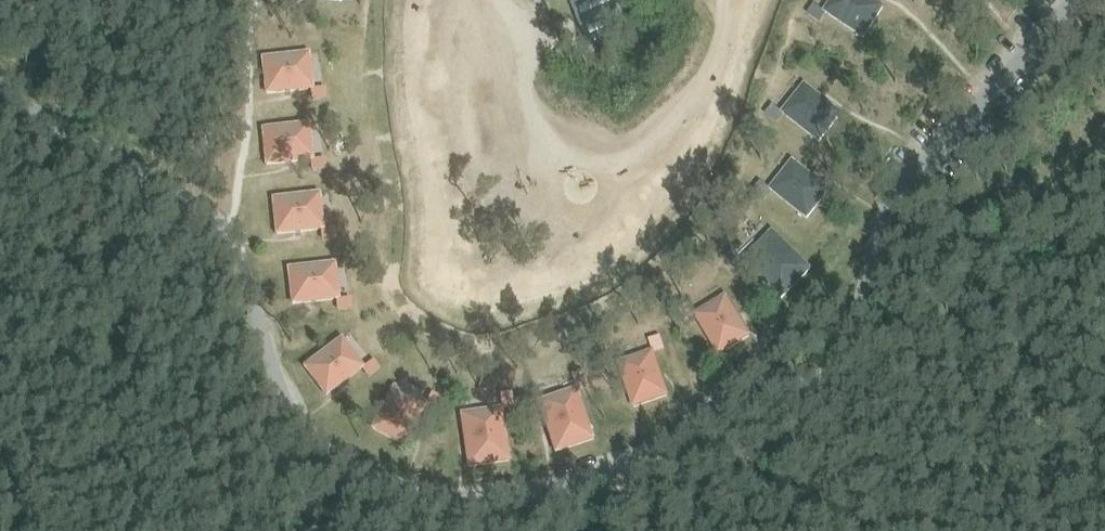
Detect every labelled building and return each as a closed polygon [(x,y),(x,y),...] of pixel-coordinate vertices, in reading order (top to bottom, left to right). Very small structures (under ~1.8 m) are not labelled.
[(616,0),(582,0),(571,5),(588,46),(629,28),(616,0)] [(864,36),(883,6),(874,0),(832,0),(825,11),(864,36)] [(308,52),(262,57),(266,92),(312,87),(308,52)] [(783,112),(819,141),(841,113),(805,84),(783,112)] [(309,123),(263,128),(266,163),(312,158),(309,123)] [(314,152),(314,159),(303,160),(304,170),(326,169),(325,152),(314,152)] [(771,188),(807,217),(829,189),(793,161),(771,188)] [(320,192),(274,197),(277,232),(323,227),(320,192)] [(744,260),(782,297),(810,268),(773,231),(744,260)] [(334,262),(288,267),(292,303),(338,298),(334,262)] [(695,314),(719,354),(749,335),(725,296),(695,314)] [(341,338),(304,366),(326,394),(363,366),(341,338)] [(619,362),(634,406),(667,395),(653,351),(619,362)] [(394,386),(372,427),(404,444),(425,403),(394,386)] [(539,401),(555,451),(594,438),(577,388),(539,401)] [(461,413),(469,466),(509,460),(502,408),(461,413)]
